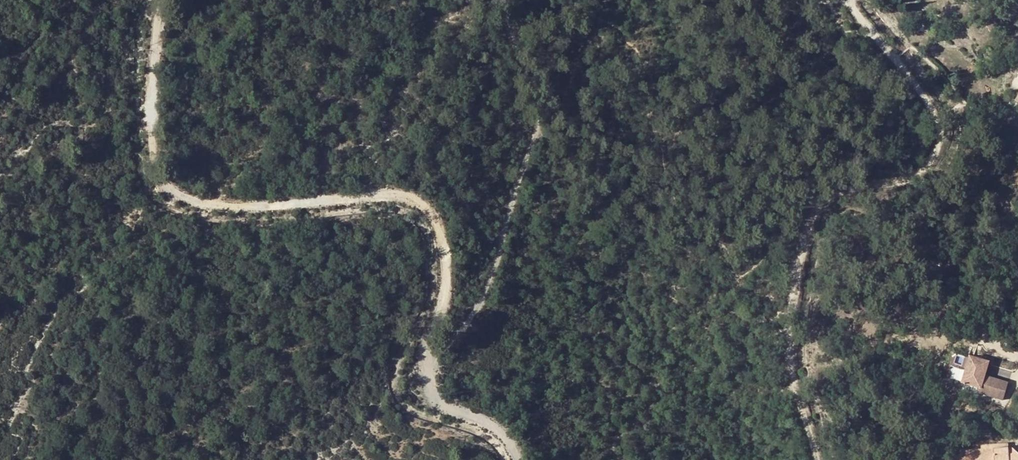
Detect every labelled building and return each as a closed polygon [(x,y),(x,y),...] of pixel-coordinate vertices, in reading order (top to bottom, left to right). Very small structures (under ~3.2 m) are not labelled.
[(1017,247),(1017,245),(1013,242),(1008,250),(1017,256),(1017,248),(1017,247)] [(978,393),(1002,400),(1007,383),(983,376),(979,375),(983,363),(967,359),(960,383),(979,388),(978,393)] [(1013,448),(1009,448),(1009,447),(982,449),(982,450),(966,451),(966,457),(961,458),(961,459),(1017,459),(1017,452),(1013,448)]
